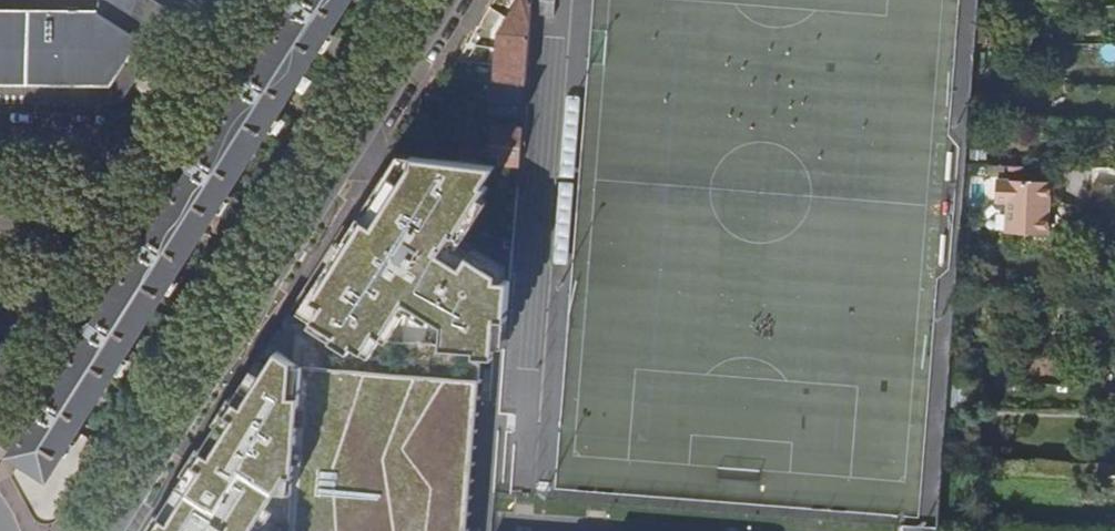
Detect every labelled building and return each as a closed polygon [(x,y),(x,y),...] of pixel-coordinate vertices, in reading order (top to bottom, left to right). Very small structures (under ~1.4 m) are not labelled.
[(154,0),(0,0),(0,83),(111,85),(139,39),(142,41),(163,6),(154,0)] [(349,0),(293,0),(287,5),(292,10),(251,75),(248,75),(237,84),(242,90),(201,154),(194,157),(186,163),(190,170),(148,238),(146,236),(135,246),(139,252),(98,319),(95,317),(84,326),(89,333),(46,400),(44,400),(32,407),(37,414),(11,455),(47,478),(349,0)] [(532,0),(520,0),(498,34),(497,37),(529,40),(531,18),(532,0)] [(163,6),(142,41),(139,39),(111,85),(0,83),(0,99),(119,101),(171,11),(163,6)] [(552,20),(531,18),(529,40),(525,84),(522,127),(519,169),(509,295),(530,297),(552,20)] [(529,40),(497,37),(494,80),(525,84),(529,40)] [(499,166),(519,169),(522,127),(491,125),(489,148),(500,150),(499,166)] [(985,150),(968,150),(968,158),(985,158),(985,150)] [(389,161),(142,530),(288,530),(307,361),(481,380),(495,259),(447,230),(491,173),(389,161)] [(1046,234),(1049,181),(995,178),(994,200),(1005,201),(1005,232),(1046,234)] [(1092,185),(1091,238),(1091,248),(1113,249),(1114,186),(1092,185)] [(1075,249),(1089,249),(1090,249),(1091,248),(1091,238),(1076,238),(1075,249)] [(288,530),(464,530),(481,380),(307,361),(288,530)] [(938,526),(902,523),(902,530),(938,530),(938,526)]
